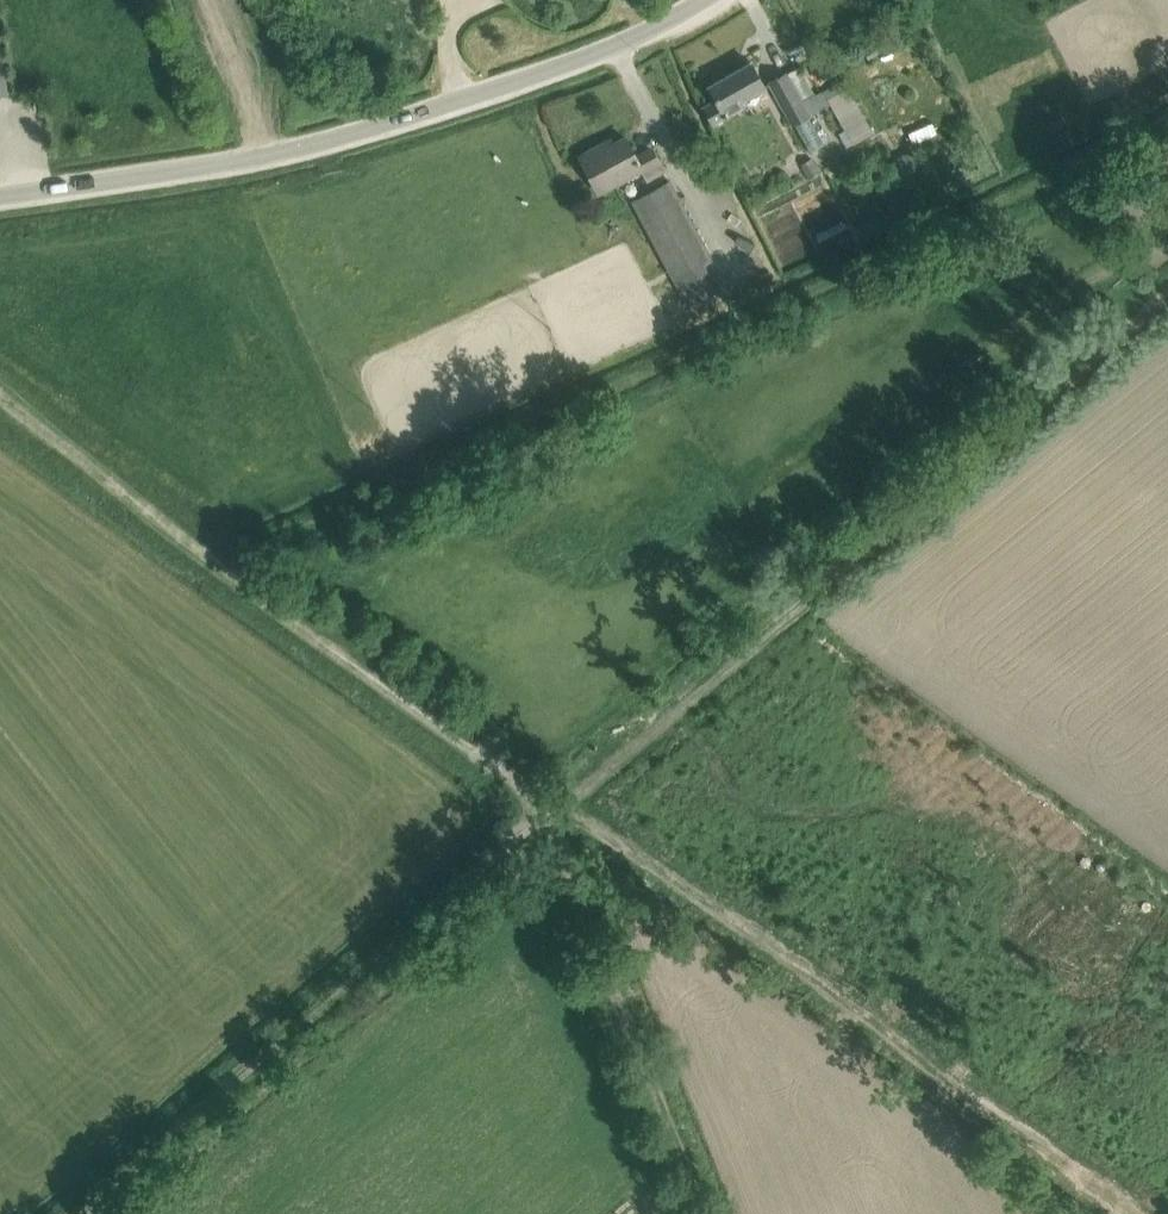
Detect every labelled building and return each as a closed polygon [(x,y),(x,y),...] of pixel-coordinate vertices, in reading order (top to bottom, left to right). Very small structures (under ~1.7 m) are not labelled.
[(717,99),(704,106),(714,123),(745,106),(742,100),(765,87),(751,62),(709,86),(717,99)] [(787,72),(769,82),(793,126),(795,125),(809,117),(812,116),(802,98),(787,72)] [(848,87),(828,99),(853,145),(874,133),(848,87)] [(820,88),(802,98),(812,116),(831,106),(820,88)] [(580,156),(599,192),(642,169),(648,180),(663,171),(651,149),(636,157),(626,137),(606,148),(603,144),(580,156)] [(901,156),(891,161),(896,172),(906,168),(901,156)] [(812,157),(800,164),(808,180),(820,173),(812,157)] [(632,200),(675,281),(712,261),(668,180),(632,200)]
